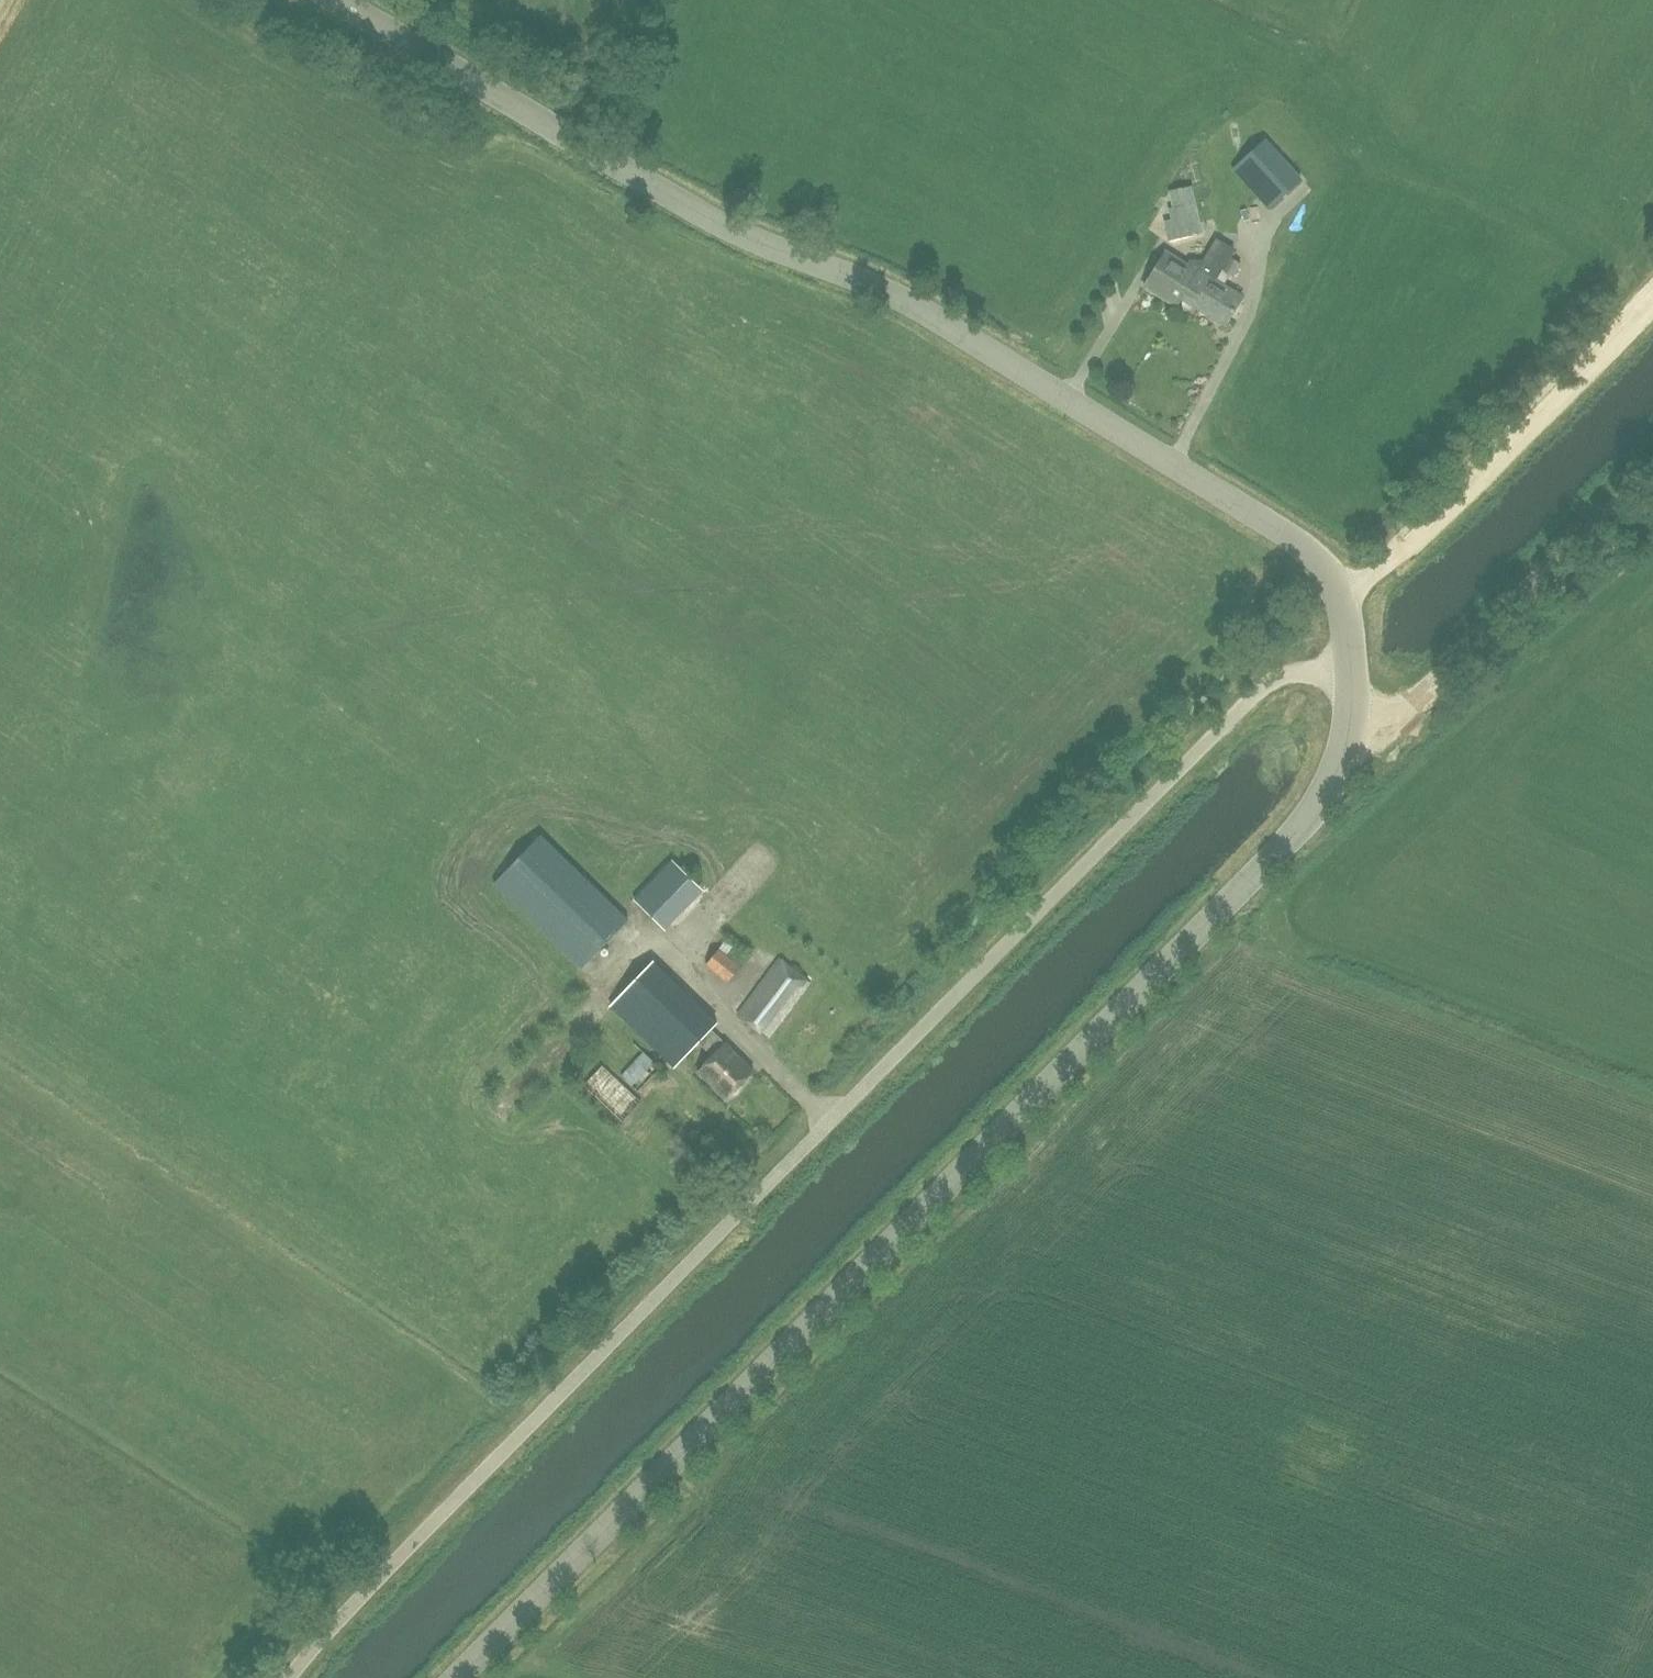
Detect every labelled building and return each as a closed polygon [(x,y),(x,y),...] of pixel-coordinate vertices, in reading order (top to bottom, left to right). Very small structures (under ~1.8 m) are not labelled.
[(1268,207),(1301,178),(1265,139),(1233,169),(1268,207)] [(1176,237),(1200,232),(1190,186),(1166,191),(1176,237)] [(1240,263),(1229,256),(1233,250),(1214,238),(1200,261),(1189,260),(1186,264),(1164,251),(1144,285),(1149,289),(1151,286),(1170,297),(1173,293),(1182,298),(1226,325),(1243,296),(1223,284),(1230,273),(1233,275),(1240,263)] [(627,920),(541,836),(494,884),(580,968),(627,920)] [(639,894),(670,923),(708,883),(677,854),(639,894)] [(727,938),(719,949),(705,965),(727,982),(741,965),(749,955),(727,938)] [(738,1014),(768,1037),(811,983),(781,959),(738,1014)] [(674,1067),(698,1042),(712,1056),(697,1071),(726,1099),(753,1070),(725,1042),(724,1043),(710,1029),(716,1023),(653,961),(610,1005),(674,1067)] [(640,1101),(602,1065),(609,1058),(600,1049),(579,1070),(573,1076),(584,1085),(621,1121),(623,1118),(640,1101)]
